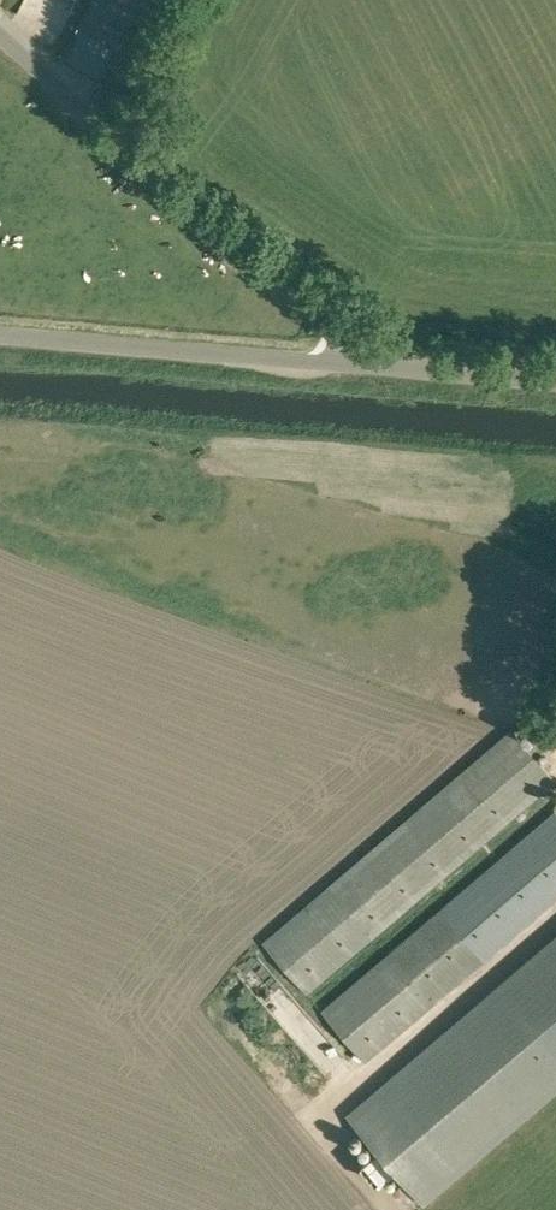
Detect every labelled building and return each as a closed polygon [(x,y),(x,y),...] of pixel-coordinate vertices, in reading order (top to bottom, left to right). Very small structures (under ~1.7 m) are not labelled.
[(306,993),(555,781),(511,728),(261,940),(306,993)] [(433,1005),(555,898),(555,808),(388,952),(320,1010),(365,1063),(433,1005)] [(346,1114),(425,1205),(555,1092),(555,933),(346,1114)]
